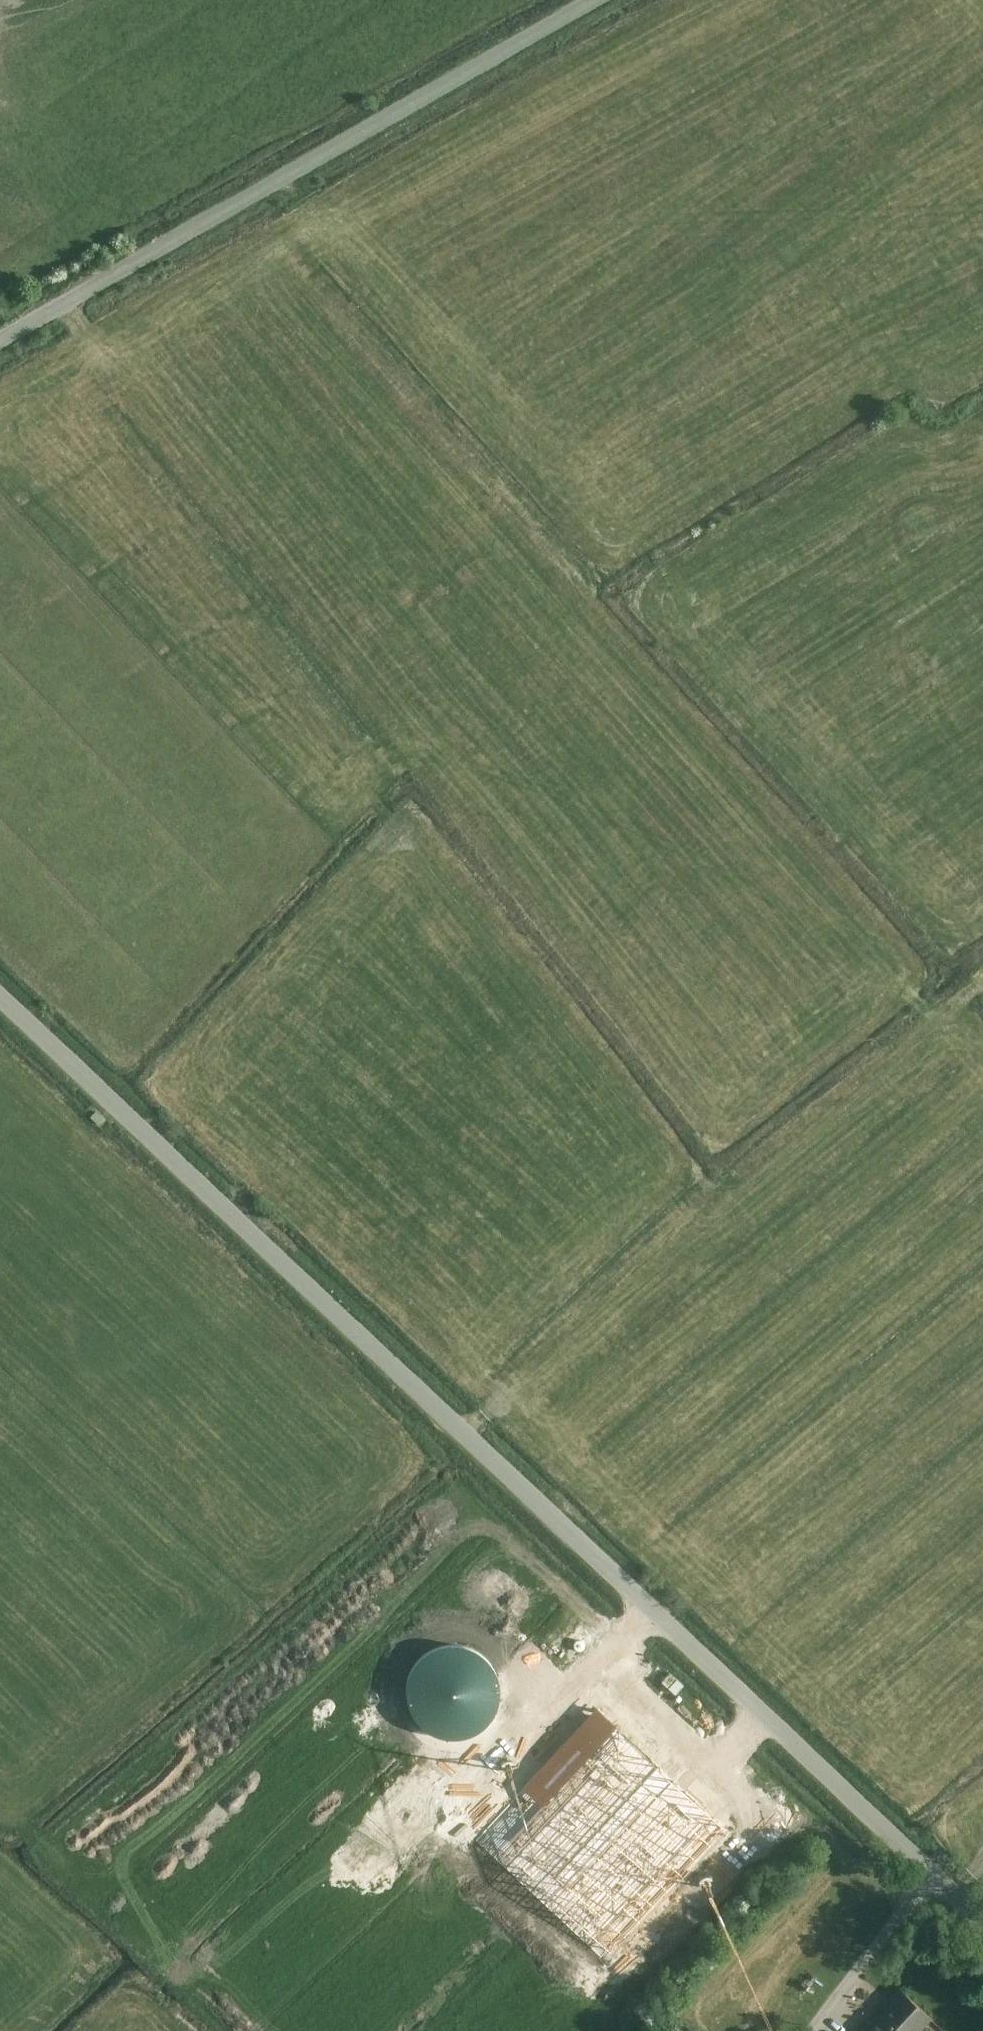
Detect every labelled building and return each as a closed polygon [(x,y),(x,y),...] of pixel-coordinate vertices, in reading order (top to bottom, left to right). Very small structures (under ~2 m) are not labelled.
[(854,2030),(901,2030),(918,2011),(891,1988),(854,2030)]
